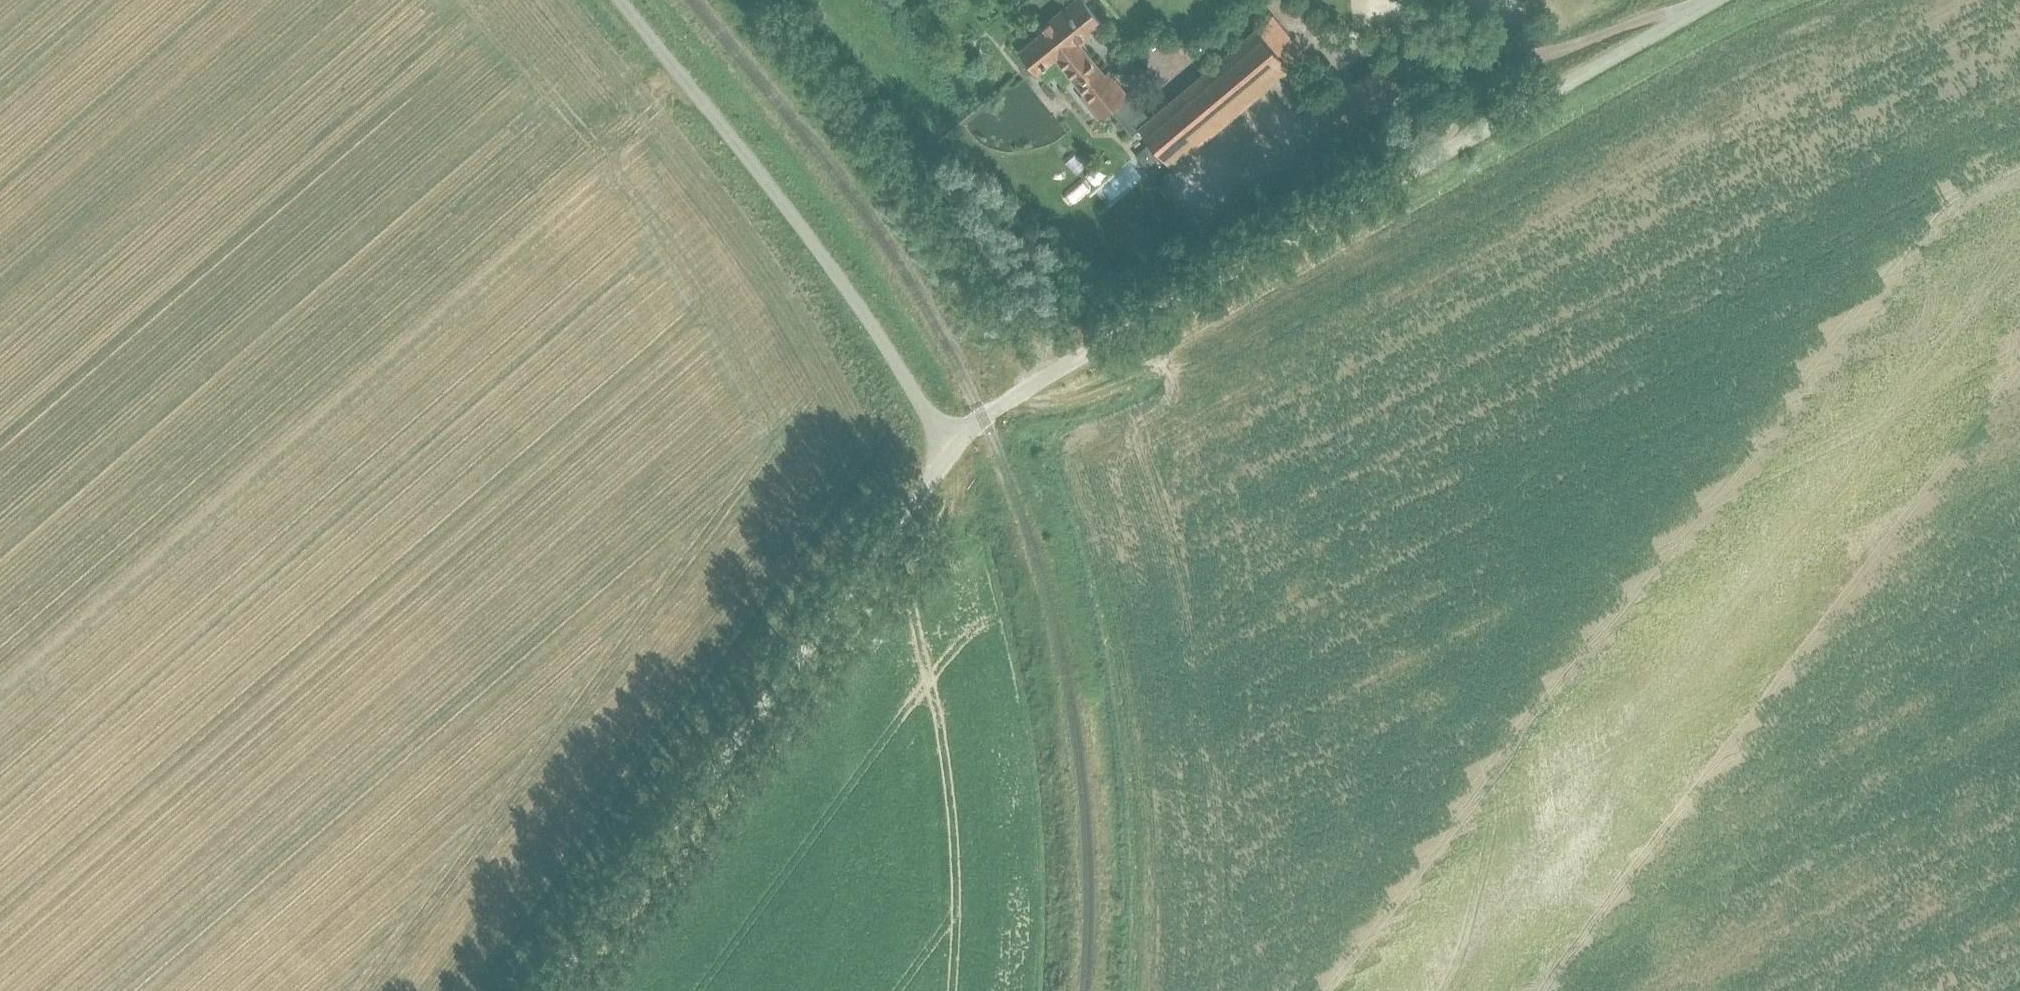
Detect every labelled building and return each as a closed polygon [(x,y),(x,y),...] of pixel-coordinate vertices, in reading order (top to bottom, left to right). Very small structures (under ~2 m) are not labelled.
[(1104,113),(1127,94),(1116,80),(1110,84),(1075,41),(1086,33),(1088,36),(1102,24),(1083,0),(1075,0),(1042,27),(1044,30),(1020,50),(1037,71),(1056,55),(1104,113)] [(1139,127),(1173,167),(1306,55),(1272,15),(1139,127)] [(1304,114),(1322,142),(1402,90),(1383,62),(1304,114)] [(1135,161),(1101,188),(1113,203),(1147,176),(1135,161)] [(1178,166),(1161,177),(1168,189),(1186,178),(1178,166)]
